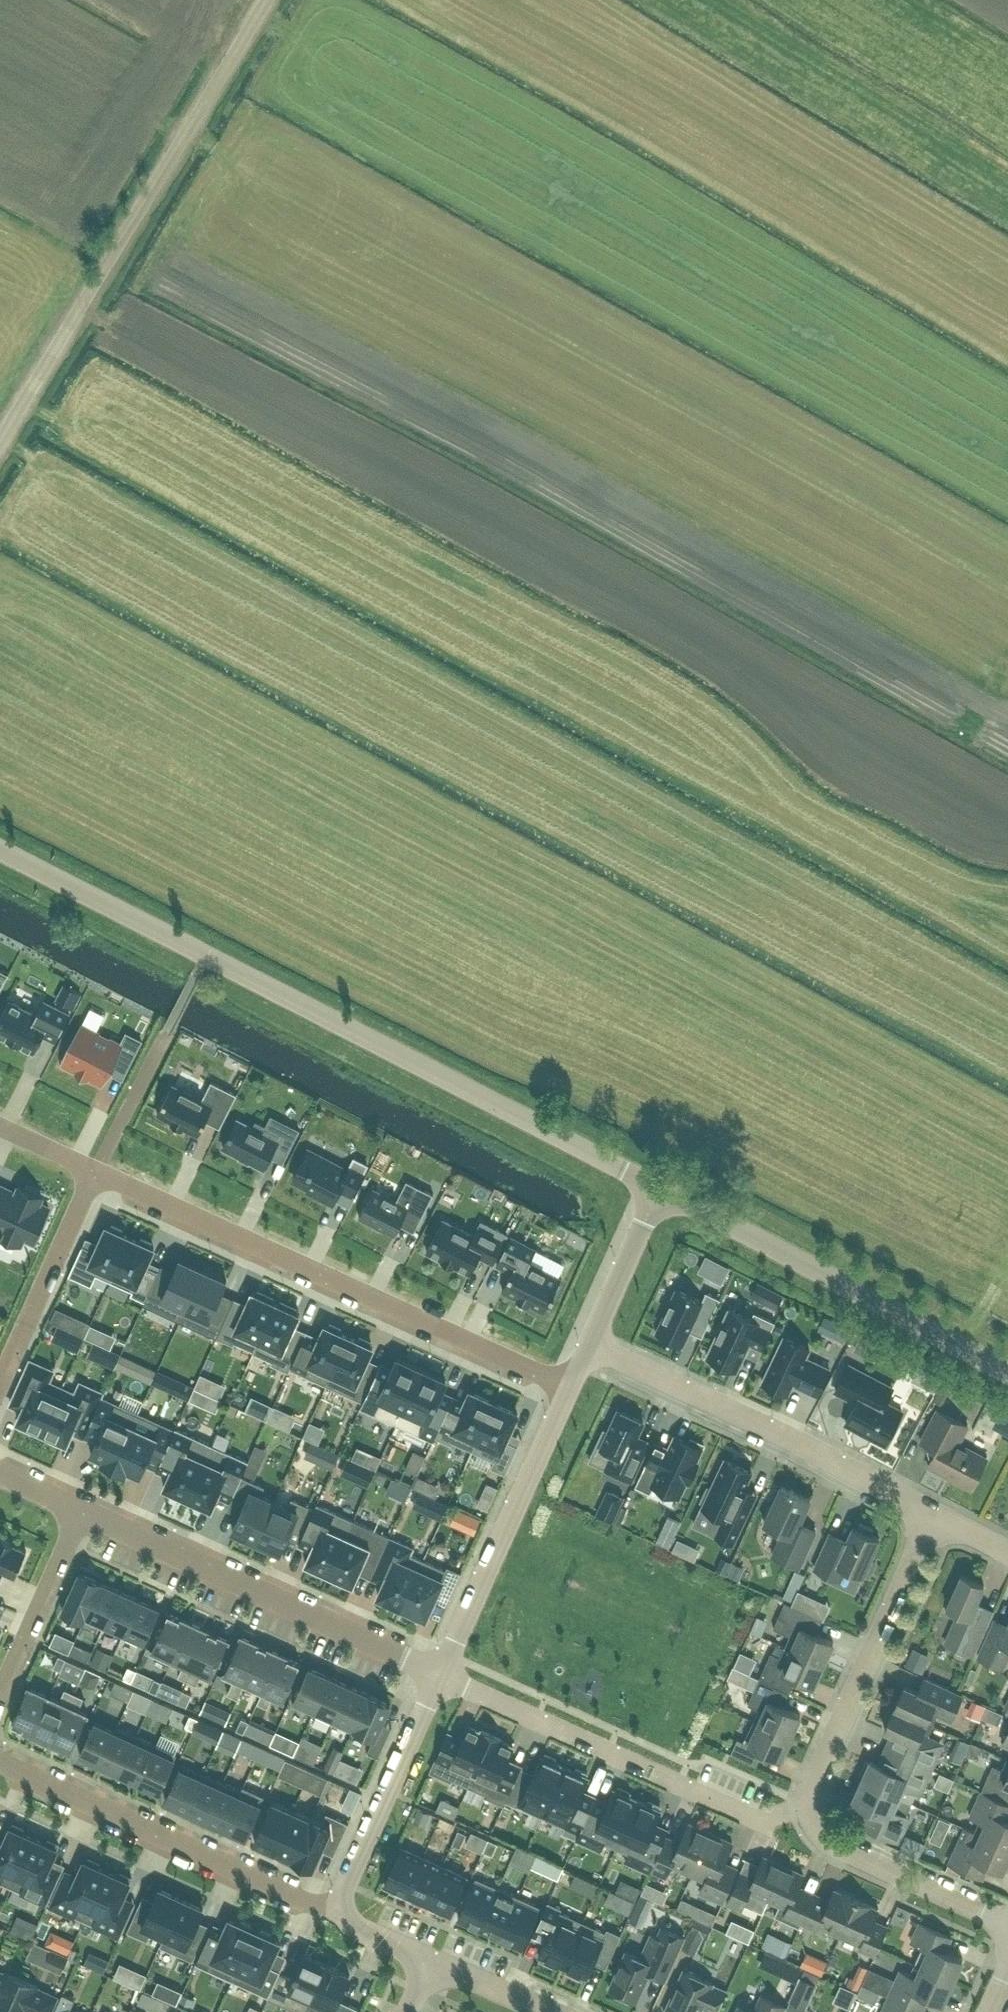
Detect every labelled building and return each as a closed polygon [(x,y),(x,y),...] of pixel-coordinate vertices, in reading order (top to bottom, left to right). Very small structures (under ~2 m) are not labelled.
[(9,974),(0,970),(0,991),(9,974)] [(57,999),(73,1007),(81,991),(65,983),(57,999)] [(9,999),(0,1018),(0,1033),(9,1037),(8,1039),(19,1045),(20,1043),(35,1051),(44,1033),(56,1040),(70,1013),(44,1000),(37,1013),(9,999)] [(100,1030),(96,1037),(79,1028),(64,1056),(80,1064),(77,1070),(89,1077),(92,1070),(105,1078),(109,1070),(122,1077),(142,1040),(127,1032),(122,1041),(100,1030)] [(222,1123),(237,1093),(211,1080),(202,1098),(173,1083),(157,1113),(172,1120),(171,1122),(183,1129),(184,1127),(198,1134),(208,1115),(222,1123)] [(256,1121),(254,1126),(238,1118),(223,1147),(264,1168),(274,1148),(287,1155),(300,1130),(285,1122),(280,1133),(256,1121)] [(348,1169),(308,1148),(293,1178),(318,1190),(316,1194),(333,1203),(340,1188),(352,1194),(367,1164),(354,1157),(348,1169)] [(395,1234),(404,1216),(418,1223),(434,1193),(407,1179),(396,1199),(374,1188),(359,1216),(395,1234)] [(42,1196),(19,1186),(16,1191),(0,1184),(0,1227),(0,1232),(1,1232),(0,1234),(0,1239),(16,1246),(19,1241),(22,1242),(24,1237),(33,1241),(49,1206),(40,1202),(42,1196)] [(493,1262),(507,1233),(482,1220),(474,1234),(443,1218),(427,1251),(442,1258),(442,1260),(454,1266),(454,1265),(470,1272),(479,1255),(493,1262)] [(111,1280),(131,1236),(121,1232),(123,1228),(112,1223),(111,1227),(107,1225),(96,1249),(83,1243),(69,1274),(92,1284),(97,1274),(111,1280)] [(140,1240),(131,1236),(111,1280),(133,1290),(131,1294),(145,1300),(159,1269),(158,1268),(157,1270),(146,1265),(154,1247),(150,1245),(152,1242),(141,1237),(140,1240)] [(511,1236),(497,1263),(512,1271),(502,1289),(517,1297),(517,1299),(529,1305),(530,1303),(545,1311),(547,1307),(548,1307),(553,1296),(554,1297),(555,1293),(560,1282),(559,1282),(561,1278),(559,1276),(565,1263),(511,1236)] [(182,1315),(203,1269),(180,1259),(171,1278),(158,1272),(145,1300),(144,1303),(160,1311),(162,1306),(182,1315)] [(729,1267),(720,1262),(713,1276),(721,1281),(729,1267)] [(200,1329),(217,1337),(230,1306),(218,1300),(227,1280),(203,1269),(182,1315),(202,1324),(200,1329)] [(708,1323),(720,1297),(706,1291),(702,1300),(676,1288),(656,1331),(683,1344),(695,1317),(708,1323)] [(256,1293),(252,1292),(243,1313),(230,1307),(217,1336),(234,1344),(235,1341),(254,1350),(253,1351),(254,1351),(276,1302),(273,1301),(274,1298),(258,1290),(256,1293)] [(279,1304),(276,1302),(254,1351),(272,1360),(271,1362),(289,1370),(303,1340),(293,1336),(292,1332),(300,1313),(296,1312),(297,1308),(281,1301),(279,1304)] [(763,1348),(775,1321),(754,1311),(751,1318),(729,1308),(707,1355),(711,1357),(709,1360),(722,1366),(723,1363),(737,1369),(750,1342),(763,1348)] [(73,1316),(68,1328),(84,1335),(90,1323),(73,1316)] [(319,1339),(306,1334),(303,1340),(289,1371),(325,1388),(327,1384),(349,1336),(340,1332),(342,1328),(330,1323),(328,1326),(325,1325),(319,1339)] [(79,1350),(85,1337),(81,1335),(72,1331),(59,1325),(53,1338),(79,1350)] [(91,1325),(85,1337),(95,1342),(98,1343),(104,1331),(91,1325)] [(349,1335),(327,1384),(363,1400),(380,1363),(368,1357),(373,1346),(370,1345),(371,1341),(360,1336),(358,1339),(349,1335)] [(881,1345),(862,1335),(855,1347),(875,1358),(881,1345)] [(788,1394),(794,1381),(801,1384),(800,1386),(818,1394),(830,1368),(806,1357),(810,1348),(784,1336),(763,1382),(788,1394)] [(115,1366),(121,1353),(116,1351),(98,1343),(95,1342),(90,1354),(115,1366)] [(152,1381),(157,1370),(153,1368),(121,1354),(116,1365),(152,1381)] [(397,1423),(422,1369),(397,1358),(392,1369),(380,1363),(378,1368),(362,1404),(361,1407),(397,1423)] [(31,1359),(16,1392),(28,1398),(18,1419),(21,1421),(19,1425),(31,1430),(33,1426),(42,1430),(62,1387),(49,1381),(54,1370),(31,1359)] [(886,1443),(902,1410),(885,1402),(893,1388),(848,1364),(834,1390),(856,1401),(845,1423),(886,1443)] [(940,1376),(936,1374),(918,1365),(911,1378),(933,1390),(940,1376)] [(397,1423),(433,1440),(435,1435),(448,1407),(453,1396),(441,1391),(446,1380),(422,1369),(397,1423)] [(189,1398),(193,1387),(157,1371),(152,1381),(189,1398)] [(200,1374),(194,1387),(207,1393),(213,1380),(200,1374)] [(76,1393),(62,1387),(42,1430),(52,1435),(50,1439),(62,1444),(64,1440),(67,1441),(77,1420),(89,1425),(92,1417),(103,1394),(104,1392),(81,1382),(76,1393)] [(742,1399),(746,1389),(732,1383),(727,1393),(742,1399)] [(194,1387),(188,1400),(202,1407),(208,1394),(207,1393),(194,1387)] [(472,1449),(494,1402),(471,1391),(461,1413),(448,1407),(435,1435),(452,1443),(453,1441),(472,1449)] [(103,1394),(92,1417),(104,1423),(92,1450),(104,1455),(103,1458),(115,1464),(139,1411),(103,1394)] [(518,1412),(494,1402),(472,1449),(494,1459),(491,1466),(505,1473),(518,1445),(506,1439),(518,1412)] [(258,1431),(264,1418),(256,1415),(245,1410),(244,1409),(238,1422),(258,1431)] [(278,1425),(283,1414),(272,1409),(267,1420),(278,1425)] [(643,1420),(619,1409),(608,1431),(603,1429),(596,1444),(612,1451),(605,1467),(631,1479),(644,1451),(631,1445),(643,1420)] [(139,1411),(115,1464),(128,1469),(129,1466),(141,1472),(153,1445),(165,1450),(176,1427),(139,1411)] [(970,1487),(984,1458),(952,1441),(961,1423),(938,1411),(922,1440),(938,1448),(929,1465),(970,1487)] [(188,1497),(212,1443),(176,1427),(165,1450),(157,1469),(169,1475),(164,1486),(171,1489),(169,1492),(178,1497),(180,1493),(188,1497)] [(390,1456),(397,1444),(381,1435),(374,1447),(390,1456)] [(637,1485),(650,1491),(654,1484),(680,1496),(687,1480),(689,1482),(699,1461),(696,1460),(704,1444),(690,1437),(688,1441),(675,1435),(665,1456),(653,1450),(637,1485)] [(334,1467),(339,1453),(312,1441),(306,1455),(334,1467)] [(249,1460),(212,1443),(188,1497),(196,1500),(195,1504),(204,1508),(205,1505),(212,1508),(218,1494),(231,1499),(242,1475),(245,1468),(249,1460)] [(256,1473),(267,1449),(256,1444),(249,1460),(245,1468),(256,1473)] [(707,1486),(701,1500),(704,1502),(703,1505),(718,1513),(709,1531),(733,1542),(756,1493),(744,1487),(752,1471),(725,1458),(711,1488),(707,1486)] [(261,1494),(265,1485),(242,1475),(231,1499),(244,1505),(233,1529),(245,1534),(243,1539),(254,1544),(274,1501),(261,1494)] [(810,1498),(781,1485),(779,1490),(777,1489),(773,1499),(775,1499),(764,1522),(783,1531),(773,1555),(799,1567),(816,1530),(799,1523),(810,1498)] [(597,1510),(613,1518),(623,1497),(607,1489),(597,1510)] [(442,1516),(446,1508),(447,1505),(448,1504),(419,1491),(413,1503),(442,1516)] [(477,1504),(488,1509),(493,1497),(482,1493),(477,1504)] [(254,1544),(266,1550),(268,1545),(280,1551),(291,1526),(304,1532),(315,1508),(292,1498),(288,1507),(274,1501),(254,1544)] [(329,1573),(354,1519),(317,1503),(300,1541),(312,1547),(305,1562),(309,1564),(308,1567),(320,1573),(321,1569),(329,1573)] [(349,1582),(353,1584),(366,1555),(379,1561),(390,1535),(354,1519),(329,1573),(338,1577),(336,1580),(348,1585),(349,1582)] [(874,1528),(861,1522),(858,1528),(854,1526),(844,1547),(828,1540),(815,1568),(842,1580),(848,1567),(864,1574),(864,1573),(870,1576),(876,1561),(871,1559),(880,1538),(871,1534),(874,1528)] [(660,1531),(656,1541),(669,1547),(673,1537),(660,1531)] [(424,1559),(411,1553),(414,1547),(390,1536),(378,1563),(390,1569),(378,1596),(382,1597),(381,1601),(393,1606),(394,1603),(402,1606),(424,1559)] [(1,1569),(15,1576),(27,1550),(13,1544),(14,1543),(0,1537),(0,1538),(0,1571),(1,1569)] [(446,1569),(424,1559),(402,1606),(410,1610),(409,1614),(421,1619),(422,1615),(426,1617),(437,1594),(449,1600),(462,1572),(448,1566),(446,1569)] [(100,1580),(80,1571),(63,1609),(83,1618),(100,1580)] [(796,1604),(807,1578),(793,1572),(782,1598),(796,1604)] [(961,1574),(944,1611),(956,1616),(945,1640),(970,1652),(988,1613),(973,1606),(983,1584),(961,1574)] [(119,1589),(100,1580),(83,1618),(103,1626),(119,1589)] [(139,1598),(119,1589),(103,1626),(122,1635),(139,1598)] [(159,1607),(139,1598),(122,1635),(143,1644),(159,1607)] [(820,1617),(783,1600),(776,1615),(778,1616),(774,1627),(790,1634),(785,1645),(821,1662),(831,1640),(813,1632),(820,1617)] [(189,1621),(169,1612),(152,1648),(173,1657),(189,1621)] [(188,1679),(210,1630),(189,1621),(173,1657),(184,1662),(179,1675),(188,1679)] [(1004,1631),(991,1625),(977,1656),(1002,1667),(1007,1654),(1007,1622),(1004,1631)] [(212,1675),(229,1639),(210,1630),(188,1679),(197,1683),(203,1671),(212,1675)] [(69,1652),(74,1641),(56,1632),(51,1643),(69,1652)] [(262,1644),(241,1635),(223,1676),(234,1681),(228,1693),(238,1697),(262,1644)] [(280,1652),(262,1644),(243,1685),(261,1693),(263,1689),(280,1652)] [(88,1661),(91,1653),(73,1645),(69,1652),(88,1661)] [(811,1684),(821,1662),(785,1645),(780,1657),(771,1654),(760,1678),(787,1690),(793,1675),(811,1684)] [(106,1669),(111,1659),(97,1652),(92,1663),(106,1669)] [(300,1662),(280,1652),(263,1689),(284,1698),(300,1662)] [(66,1658),(59,1654),(54,1666),(61,1669),(66,1658)] [(81,1678),(86,1667),(66,1658),(61,1669),(81,1678)] [(943,1685),(952,1667),(932,1658),(924,1675),(943,1685)] [(132,1681),(137,1670),(129,1666),(124,1677),(132,1681)] [(330,1675),(310,1666),(293,1703),(313,1712),(330,1675)] [(749,1673),(744,1684),(755,1689),(760,1678),(749,1673)] [(350,1684),(330,1675),(313,1712),(333,1721),(350,1684)] [(161,1680),(154,1677),(149,1688),(156,1691),(161,1680)] [(780,1705),(787,1690),(760,1678),(755,1689),(749,1703),(757,1707),(752,1718),(788,1735),(798,1713),(780,1705)] [(894,1706),(933,1724),(937,1713),(950,1719),(962,1694),(928,1678),(921,1693),(904,1685),(894,1706)] [(133,1688),(116,1680),(111,1690),(128,1698),(133,1688)] [(352,1730),(369,1693),(350,1684),(333,1721),(352,1730)] [(178,1701),(182,1690),(172,1685),(168,1696),(178,1701)] [(12,1722),(32,1732),(50,1695),(29,1686),(12,1722)] [(32,1732),(52,1741),(74,1691),(65,1687),(60,1700),(50,1695),(32,1732)] [(134,1688),(129,1700),(138,1704),(143,1692),(134,1688)] [(52,1741),(71,1749),(88,1712),(79,1708),(84,1696),(74,1691),(52,1741)] [(191,1694),(184,1691),(179,1701),(187,1705),(191,1694)] [(391,1703),(369,1693),(352,1730),(373,1739),(368,1750),(379,1755),(389,1733),(379,1728),(391,1703)] [(212,1719),(217,1697),(208,1695),(203,1716),(212,1719)] [(154,1697),(149,1708),(158,1712),(163,1701),(154,1697)] [(933,1724),(894,1706),(884,1728),(891,1732),(884,1746),(928,1766),(929,1766),(936,1751),(932,1750),(937,1739),(928,1735),(933,1724)] [(193,1729),(198,1717),(190,1714),(185,1725),(193,1729)] [(989,1744),(998,1721),(983,1715),(974,1738),(989,1744)] [(242,1717),(237,1728),(244,1732),(249,1720),(242,1717)] [(198,1718),(193,1729),(218,1740),(223,1729),(198,1718)] [(778,1757),(788,1735),(752,1718),(742,1740),(735,1737),(728,1752),(754,1763),(760,1749),(778,1757)] [(249,1720),(244,1732),(254,1736),(259,1725),(249,1720)] [(100,1762),(115,1730),(94,1721),(79,1753),(100,1762)] [(120,1771),(136,1735),(117,1725),(115,1730),(100,1762),(120,1771)] [(469,1784),(492,1733),(482,1728),(481,1730),(469,1725),(460,1744),(455,1746),(444,1741),(431,1770),(451,1779),(452,1776),(469,1784)] [(235,1753),(242,1737),(233,1733),(226,1749),(235,1753)] [(504,1803),(506,1800),(516,1777),(502,1770),(514,1745),(501,1739),(502,1737),(492,1733),(469,1784),(487,1792),(486,1794),(504,1803)] [(139,1780),(156,1743),(136,1735),(120,1771),(139,1780)] [(290,1737),(285,1750),(294,1754),(299,1744),(300,1742),(290,1737)] [(251,1741),(246,1752),(255,1757),(260,1746),(251,1741)] [(160,1790),(177,1753),(156,1743),(139,1780),(160,1790)] [(299,1744),(294,1754),(296,1755),(303,1758),(308,1748),(299,1744)] [(260,1746),(255,1757),(267,1762),(272,1751),(260,1746)] [(344,1750),(334,1746),(324,1767),(333,1772),(344,1750)] [(928,1766),(884,1746),(877,1762),(870,1759),(869,1762),(865,1760),(859,1774),(862,1775),(861,1779),(912,1802),(928,1766)] [(543,1814),(565,1766),(555,1762),(557,1758),(545,1753),(543,1756),(541,1755),(530,1780),(517,1774),(516,1777),(506,1800),(530,1811),(531,1808),(543,1814)] [(981,1790),(1007,1802),(1007,1758),(1002,1768),(992,1764),(981,1790)] [(182,1763),(166,1800),(187,1809),(204,1772),(182,1763)] [(299,1763),(293,1774),(306,1780),(311,1769),(299,1763)] [(574,1770),(565,1766),(543,1814),(566,1824),(563,1831),(577,1837),(590,1807),(577,1801),(588,1777),(586,1776),(588,1772),(576,1767),(574,1770)] [(311,1769),(306,1780),(319,1786),(324,1774),(311,1769)] [(204,1772),(187,1809),(206,1818),(223,1781),(204,1772)] [(912,1802),(861,1779),(851,1800),(861,1804),(854,1820),(895,1839),(912,1802)] [(206,1818),(224,1827),(241,1789),(223,1781),(206,1818)] [(224,1827),(246,1837),(265,1795),(243,1785),(241,1789),(224,1827)] [(617,1845),(638,1799),(628,1795),(630,1791),(618,1786),(617,1790),(614,1788),(605,1808),(592,1802),(590,1807),(577,1837),(591,1844),(595,1835),(617,1845)] [(363,1792),(351,1787),(346,1796),(358,1801),(363,1792)] [(981,1790),(970,1816),(984,1822),(979,1833),(1007,1846),(1007,1802),(981,1790)] [(647,1803),(638,1799),(617,1845),(629,1850),(625,1859),(649,1870),(664,1838),(651,1832),(661,1810),(659,1809),(660,1805),(648,1800),(647,1803)] [(273,1801),(255,1841),(275,1850),(293,1810),(273,1801)] [(426,1824),(430,1814),(419,1808),(415,1818),(426,1824)] [(293,1810),(275,1850),(293,1858),(311,1818),(293,1810)] [(293,1858),(313,1867),(325,1842),(337,1847),(349,1822),(327,1812),(322,1823),(311,1818),(293,1858)] [(934,1825),(945,1830),(950,1821),(939,1816),(934,1825)] [(453,1822),(441,1817),(436,1826),(449,1831),(453,1822)] [(34,1836),(22,1831),(23,1827),(12,1822),(1,1847),(0,1846),(0,1881),(11,1886),(34,1836)] [(692,1873),(711,1832),(689,1822),(680,1842),(665,1835),(651,1868),(666,1875),(672,1864),(692,1873)] [(460,1846),(466,1833),(459,1829),(453,1843),(460,1846)] [(711,1832),(692,1873),(705,1879),(700,1890),(724,1901),(739,1869),(724,1862),(733,1842),(711,1832)] [(1007,1861),(1007,1846),(979,1833),(975,1844),(960,1837),(949,1864),(982,1878),(988,1864),(1004,1870),(1007,1861)] [(47,1903),(61,1872),(49,1867),(59,1844),(48,1839),(47,1842),(34,1836),(11,1886),(47,1903)] [(493,1854),(498,1842),(489,1839),(484,1850),(493,1854)] [(384,1884),(406,1895),(424,1854),(402,1844),(384,1884)] [(527,1850),(517,1846),(512,1857),(522,1862),(527,1850)] [(425,1904),(444,1863),(424,1854),(406,1895),(425,1904)] [(537,1855),(531,1866),(543,1872),(549,1860),(537,1855)] [(84,1919),(106,1869),(98,1866),(99,1862),(89,1857),(87,1861),(84,1859),(75,1879),(65,1874),(51,1904),(84,1919)] [(769,1897),(783,1866),(763,1857),(754,1877),(740,1871),(727,1900),(742,1907),(750,1888),(769,1897)] [(449,1914),(468,1873),(444,1863),(425,1904),(449,1914)] [(802,1921),(815,1893),(799,1885),(803,1875),(783,1866),(769,1897),(780,1902),(775,1914),(797,1924),(799,1920),(802,1921)] [(119,1875),(106,1869),(84,1919),(120,1936),(134,1906),(121,1900),(132,1877),(121,1872),(119,1875)] [(477,1876),(458,1917),(480,1927),(499,1886),(477,1876)] [(598,1885),(589,1881),(584,1892),(593,1896),(598,1885)] [(649,1896),(654,1885),(646,1881),(641,1892),(649,1896)] [(500,1936),(518,1895),(499,1886),(480,1927),(500,1936)] [(165,1934),(182,1897),(160,1887),(150,1909),(139,1904),(127,1930),(148,1939),(153,1929),(165,1934)] [(840,1933),(856,1898),(835,1888),(830,1899),(815,1893),(802,1921),(817,1928),(819,1924),(840,1933)] [(523,1947),(542,1906),(518,1895),(500,1936),(523,1947)] [(204,1907),(182,1897),(160,1945),(194,1960),(205,1934),(194,1929),(204,1907)] [(856,1898),(840,1933),(860,1943),(859,1947),(874,1954),(887,1925),(873,1919),(878,1908),(856,1898)] [(563,1965),(583,1920),(561,1910),(562,1906),(548,1900),(535,1929),(548,1935),(539,1954),(542,1955),(540,1959),(552,1964),(554,1961),(563,1965)] [(651,1926),(661,1911),(654,1906),(644,1922),(651,1926)] [(696,1918),(710,1924),(713,1925),(718,1914),(701,1906),(696,1918)] [(907,1931),(912,1913),(895,1908),(890,1926),(907,1931)] [(705,1936),(710,1924),(695,1918),(682,1948),(695,1953),(703,1935),(705,1936)] [(208,1937),(196,1963),(232,1979),(255,1930),(251,1929),(253,1925),(240,1919),(239,1923),(229,1919),(219,1942),(208,1937)] [(608,1962),(621,1933),(608,1927),(606,1931),(583,1920),(563,1965),(572,1969),(571,1973),(583,1978),(584,1974),(587,1976),(596,1956),(608,1962)] [(922,1946),(914,1963),(952,1980),(962,1958),(945,1951),(952,1936),(919,1922),(911,1941),(922,1946)] [(36,1928),(27,1923),(22,1935),(31,1939),(36,1928)] [(685,1935),(661,1924),(656,1934),(650,1932),(638,1957),(626,1951),(609,1988),(636,2000),(648,1972),(664,1979),(676,1952),(685,1935)] [(255,1930),(232,1979),(269,1996),(280,1972),(281,1970),(270,1965),(280,1942),(271,1937),(272,1934),(260,1928),(258,1932),(255,1930)] [(770,1932),(763,1947),(785,1957),(792,1942),(770,1932)] [(31,1965),(63,1973),(66,1960),(35,1952),(31,1965)] [(326,1963),(305,1953),(294,1978),(280,1972),(269,1996),(268,1997),(301,2011),(304,2011),(326,1963)] [(339,1998),(350,1974),(342,1970),(342,1969),(327,1962),(326,1963),(304,2011),(360,2011),(361,2009),(339,1998)] [(943,2002),(952,1980),(920,1966),(916,1976),(900,1969),(888,1995),(923,2010),(929,1996),(943,2002)] [(723,1998),(727,1989),(683,1969),(664,2011),(699,2011),(702,2005),(717,2011),(723,1998)] [(0,1970),(0,2011),(31,2011),(32,2011),(33,2011),(50,2011),(57,1996),(37,1987),(38,1985),(6,1971),(5,1973),(0,1970)] [(138,1970),(131,1983),(141,1987),(147,1974),(138,1970)] [(805,2006),(815,1984),(800,1977),(789,1999),(805,2006)] [(175,1987),(169,2000),(177,2003),(182,1991),(175,1987)] [(70,2009),(74,1998),(63,1993),(54,2011),(77,2011),(70,2009)] [(784,2005),(761,1994),(753,2011),(739,2005),(735,2011),(781,2011),(784,2005)] [(923,2010),(888,1995),(880,2011),(922,2011),(923,2010)] [(873,2005),(853,1999),(848,2011),(870,2011),(873,2005)]
